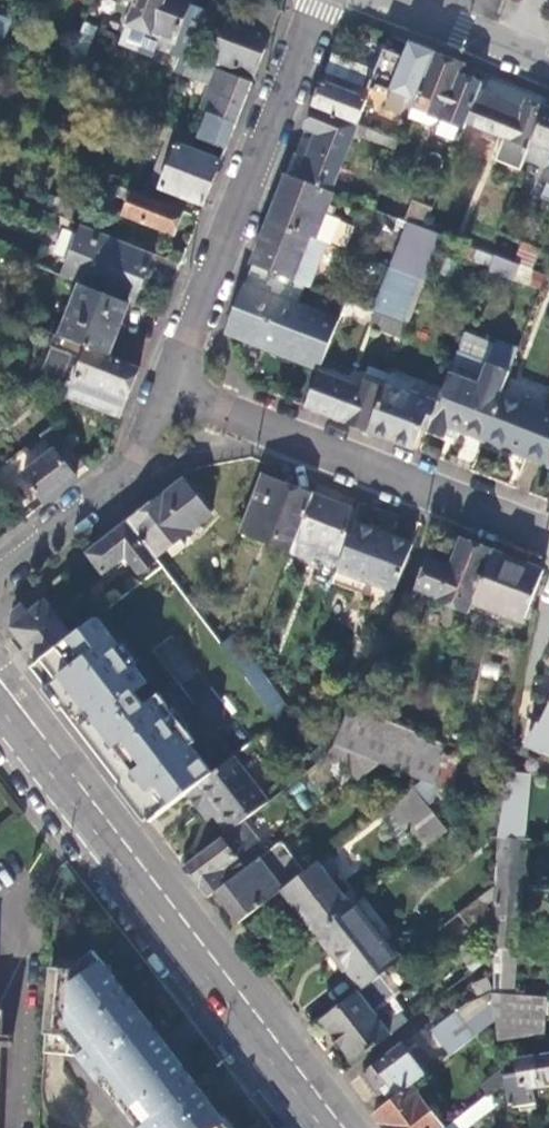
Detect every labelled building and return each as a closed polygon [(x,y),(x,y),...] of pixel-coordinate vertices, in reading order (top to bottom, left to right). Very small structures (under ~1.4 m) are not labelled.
[(120,44),(154,57),(161,39),(173,44),(169,53),(190,62),(191,59),(195,49),(210,12),(181,0),(131,0),(137,2),(120,44)] [(281,13),(280,10),(254,0),(244,25),(230,20),(214,61),(255,78),(281,13)] [(0,18),(0,55),(11,22),(0,18)] [(383,75),(378,88),(388,92),(415,102),(434,55),(424,50),(412,46),(398,81),(383,75)] [(195,49),(191,59),(198,62),(202,52),(195,49)] [(451,61),(434,55),(415,102),(412,109),(464,130),(467,124),(480,90),(483,83),(466,77),(469,68),(451,61)] [(383,75),(334,56),(327,73),(376,92),(378,88),(383,75)] [(191,59),(190,62),(184,76),(201,83),(208,66),(198,62),(191,59)] [(208,66),(201,83),(197,95),(206,98),(217,70),(208,66)] [(226,151),(253,84),(217,70),(206,98),(201,111),(209,114),(198,140),(226,151)] [(367,101),(323,84),(313,108),(357,125),(367,101)] [(480,90),(467,124),(505,139),(495,161),(521,171),(526,160),(545,109),(526,102),(524,108),(480,90)] [(415,102),(388,92),(385,102),(411,112),(412,109),(415,102)] [(305,129),(313,132),(307,148),(315,151),(311,162),(294,156),(287,175),(331,192),(357,125),(313,108),(305,129)] [(545,109),(526,160),(547,168),(541,180),(548,183),(543,197),(548,200),(548,111),(545,109)] [(134,116),(129,128),(168,143),(177,147),(178,145),(183,134),(154,122),(154,124),(134,116)] [(177,147),(168,143),(151,186),(160,190),(177,147)] [(204,208),(222,163),(178,145),(177,147),(160,190),(204,208)] [(325,215),(333,193),(331,192),(287,175),(269,223),(327,245),(330,246),(339,221),(325,215)] [(115,185),(112,194),(129,201),(133,193),(115,185)] [(133,193),(129,201),(125,213),(176,234),(184,214),(133,193)] [(425,229),(434,208),(413,201),(405,221),(409,222),(425,229)] [(443,235),(425,229),(409,222),(391,270),(419,281),(425,283),(443,235)] [(327,245),(269,223),(252,267),(303,286),(310,289),(327,245)] [(156,254),(84,226),(62,277),(83,285),(131,305),(135,306),(156,254)] [(541,250),(524,243),(516,263),(521,265),(533,270),(541,250)] [(516,263),(495,255),(489,271),(515,281),(521,265),(516,263)] [(303,286),(252,267),(226,333),(320,370),(338,322),(296,306),(303,286)] [(419,281),(391,270),(374,314),(403,325),(419,281)] [(131,305),(83,285),(63,338),(73,341),(110,356),(131,305)] [(403,325),(374,314),(368,327),(402,341),(408,327),(403,325)] [(495,346),(464,334),(458,351),(488,363),(495,346)] [(121,418),(141,368),(110,356),(73,341),(63,338),(55,335),(51,347),(52,347),(43,371),(66,380),(75,356),(84,360),(70,398),(121,418)] [(444,439),(445,437),(454,441),(457,431),(483,440),(501,394),(519,348),(497,339),(495,346),(488,363),(458,351),(437,404),(427,431),(426,432),(444,439)] [(389,375),(369,367),(364,378),(385,386),(389,375)] [(368,431),(385,386),(364,378),(360,390),(319,373),(306,407),(368,431)] [(386,389),(369,432),(413,449),(421,429),(427,431),(437,404),(411,394),(408,398),(386,389)] [(501,394),(483,440),(507,450),(509,446),(548,461),(548,412),(501,394)] [(44,504),(77,479),(74,475),(86,466),(55,425),(42,435),(48,443),(16,468),(44,504)] [(312,496),(261,476),(238,533),(290,554),(295,540),(312,496)] [(183,479),(127,523),(155,558),(211,515),(183,479)] [(359,514),(312,496),(295,540),(317,548),(313,557),(339,567),(354,528),(359,514)] [(155,558),(127,523),(87,554),(102,574),(125,557),(139,575),(156,561),(155,558)] [(354,528),(339,567),(332,584),(391,607),(414,547),(389,536),(387,541),(354,528)] [(467,614),(471,604),(490,551),(461,540),(449,569),(427,561),(415,591),(438,600),(437,602),(467,614)] [(521,624),(542,571),(490,551),(471,604),(521,624)] [(37,664),(71,637),(44,604),(28,616),(21,606),(13,613),(11,631),(37,664)] [(144,706),(133,693),(147,682),(96,618),(71,637),(37,664),(31,668),(41,681),(86,740),(126,791),(150,823),(186,794),(212,774),(190,746),(195,742),(158,694),(144,706)] [(249,657),(242,673),(252,687),(264,679),(265,678),(249,657)] [(281,701),(264,679),(252,687),(269,710),(281,701)] [(444,748),(351,709),(336,748),(421,784),(436,790),(437,790),(444,748)] [(541,727),(540,726),(539,728),(540,729),(533,743),(548,751),(548,711),(541,727)] [(527,747),(513,744),(508,772),(519,773),(524,774),(527,747)] [(244,821),(269,802),(232,758),(212,774),(186,794),(208,821),(214,815),(228,833),(244,821)] [(546,776),(524,774),(519,773),(516,801),(542,804),(546,776)] [(422,801),(436,790),(421,784),(387,811),(420,855),(447,834),(422,801)] [(244,821),(228,833),(184,867),(193,880),(207,898),(214,893),(260,858),(253,848),(260,842),(244,821)] [(531,840),(498,837),(497,853),(529,855),(531,840)] [(304,874),(280,843),(260,858),(214,893),(238,924),(281,891),(304,874)] [(492,901),(514,902),(515,887),(526,887),(529,855),(497,853),(494,886),(492,901)] [(316,864),(304,874),(281,891),(315,935),(350,908),(316,864)] [(475,938),(492,926),(492,901),(494,886),(457,915),(475,938)] [(513,950),(519,950),(520,933),(512,932),(514,902),(492,901),(492,926),(491,948),(513,950)] [(355,905),(350,908),(315,935),(359,992),(376,979),(398,961),(355,905)] [(513,950),(491,948),(491,967),(492,994),(512,996),(513,950)] [(197,1086),(94,950),(81,960),(80,970),(54,967),(47,1033),(64,1035),(135,1127),(143,1127),(197,1086)] [(359,992),(356,994),(369,1008),(374,1005),(374,1006),(388,995),(376,979),(359,992)] [(356,994),(322,1021),(337,1042),(378,1011),(374,1006),(374,1005),(369,1008),(356,994)] [(512,996),(492,994),(494,1020),(496,1040),(543,1034),(547,999),(512,996)] [(378,1011),(337,1042),(354,1064),(403,1026),(397,1017),(394,1020),(387,1012),(382,1016),(378,1011)] [(1,1049),(13,1049),(13,1038),(3,1038),(4,1013),(0,1013),(0,1083),(1,1049)] [(455,1014),(432,1032),(449,1054),(473,1036),(455,1014)] [(361,1074),(384,1104),(410,1085),(423,1075),(416,1067),(423,1062),(414,1051),(408,1055),(400,1045),(397,1047),(361,1074)] [(548,1082),(548,1056),(517,1061),(518,1074),(504,1076),(508,1109),(516,1108),(517,1111),(534,1109),(533,1102),(528,1102),(527,1086),(548,1082)] [(384,1104),(373,1113),(384,1127),(444,1127),(410,1085),(384,1104)] [(197,1086),(143,1127),(230,1127),(197,1086)] [(490,1109),(488,1094),(444,1127),(466,1127),(490,1109)]
